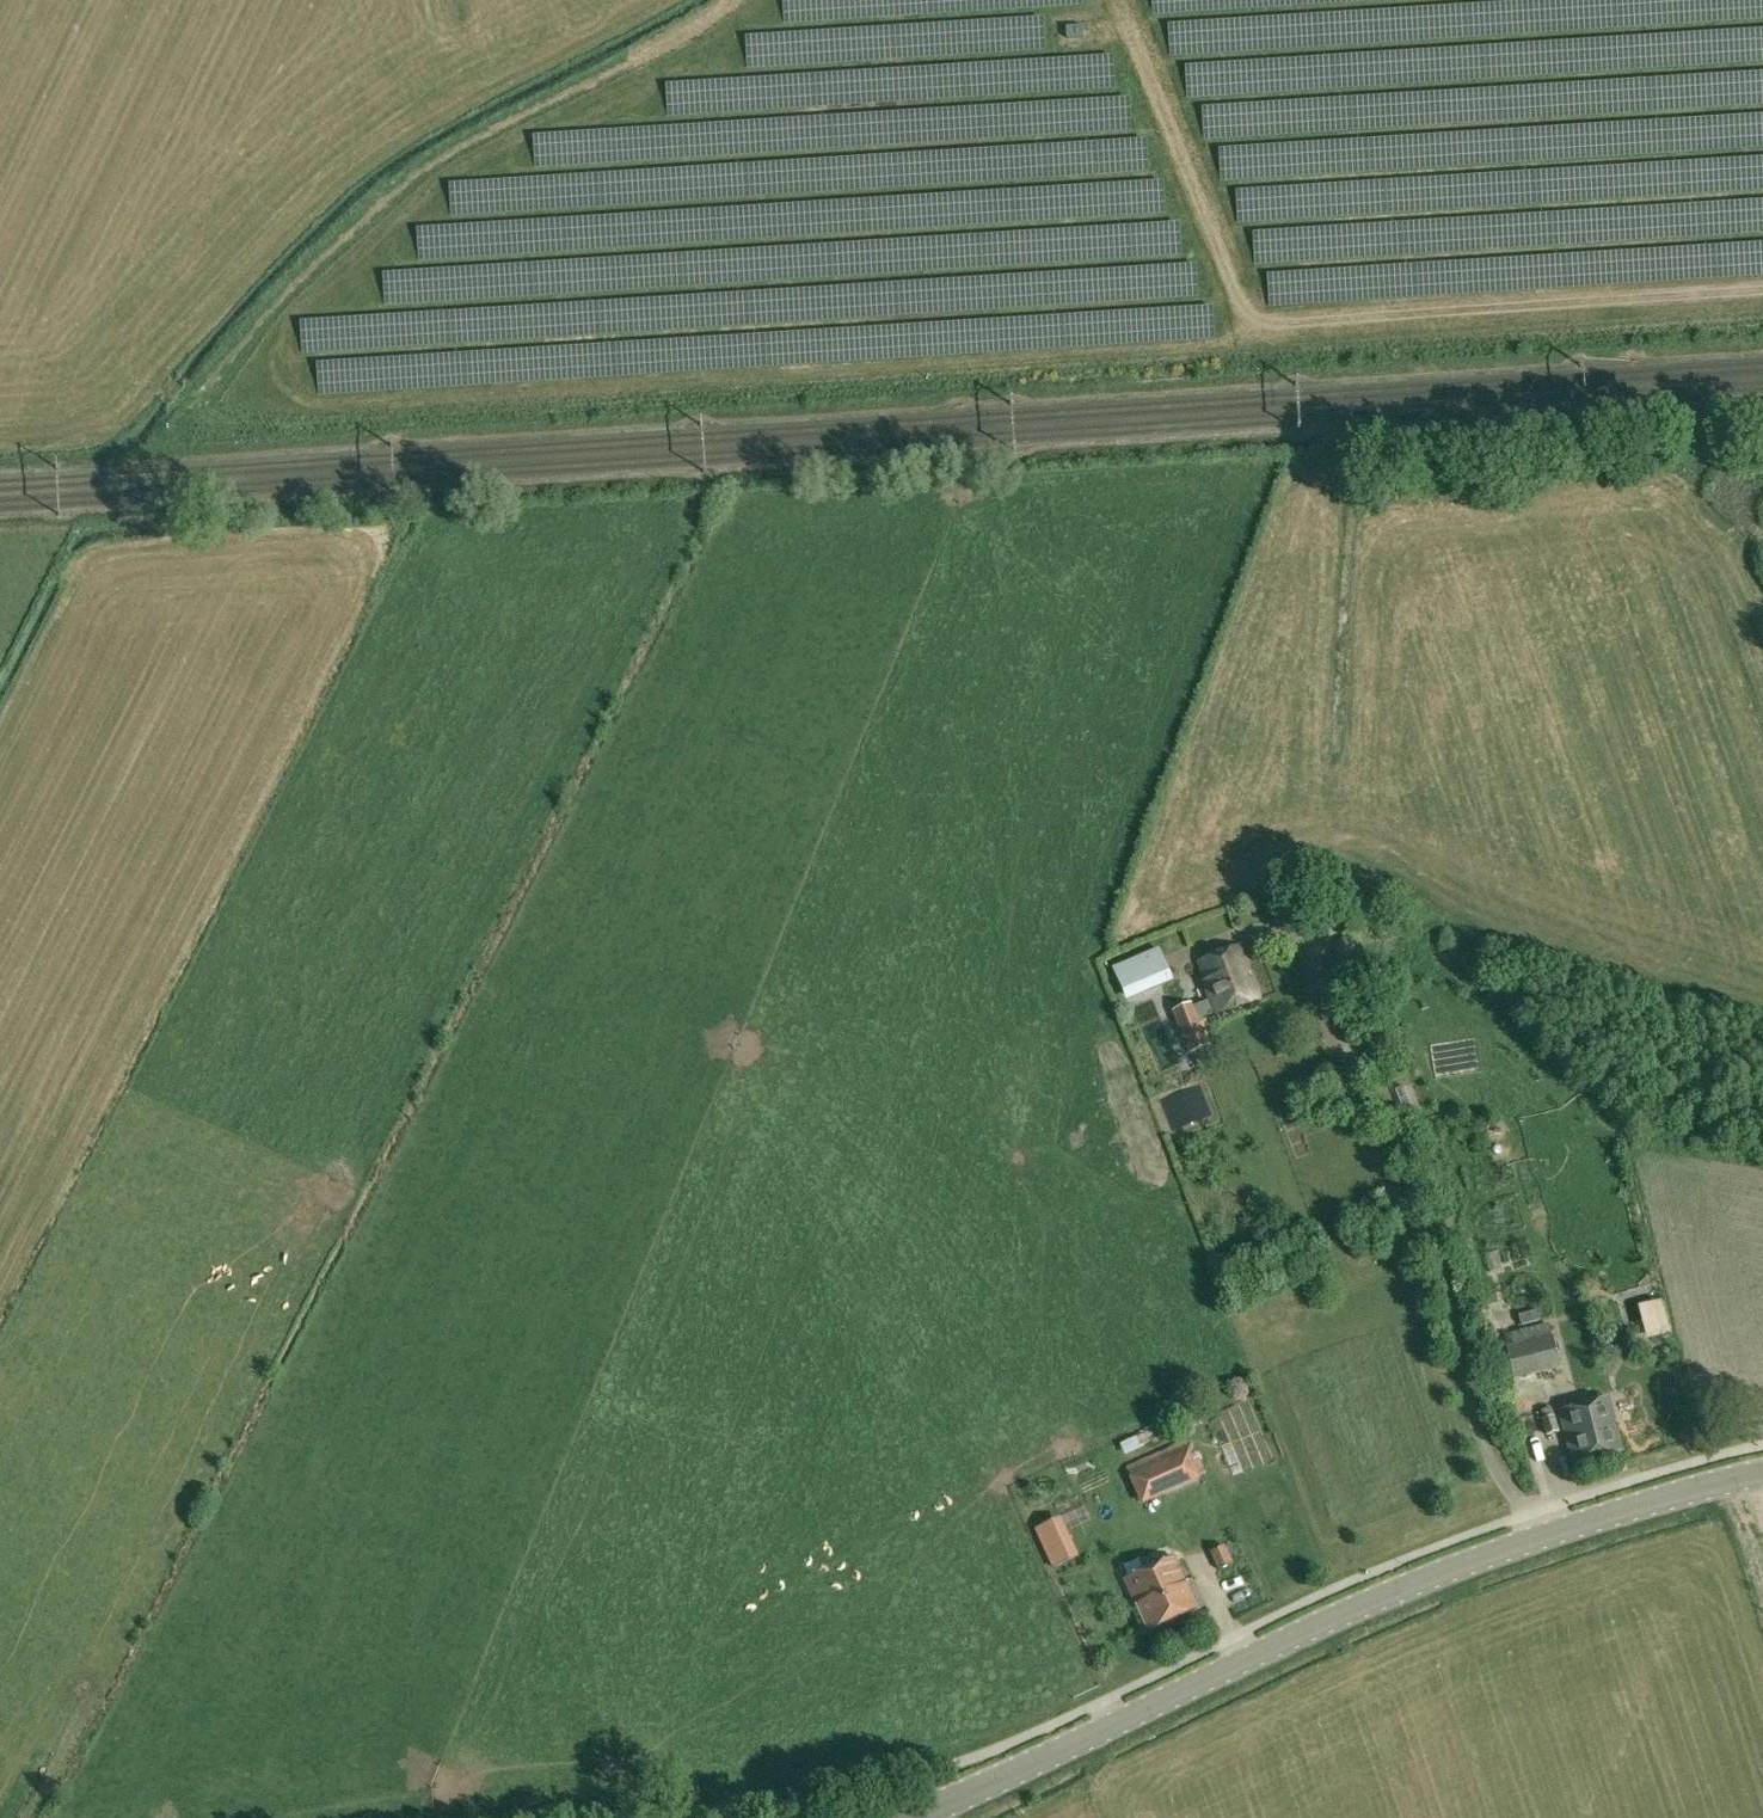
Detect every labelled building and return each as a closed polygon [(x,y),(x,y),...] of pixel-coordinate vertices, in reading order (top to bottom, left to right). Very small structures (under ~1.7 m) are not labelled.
[(1215,1015),(1260,999),(1240,946),(1198,962),(1206,981),(1202,982),(1210,1001),(1193,1006),(1191,1003),(1172,1010),(1191,1052),(1209,1045),(1198,1019),(1214,1013),(1215,1015)] [(1125,999),(1173,981),(1160,948),(1113,966),(1125,999)] [(1506,1368),(1511,1367),(1514,1378),(1561,1368),(1548,1324),(1503,1335),(1506,1349),(1501,1350),(1506,1368)] [(1517,1395),(1514,1386),(1506,1388),(1509,1398),(1517,1395)] [(1623,1451),(1608,1398),(1559,1411),(1574,1465),(1623,1451)] [(1542,1420),(1546,1436),(1561,1432),(1556,1417),(1553,1417),(1550,1410),(1542,1412),(1544,1420),(1542,1420)] [(1142,1500),(1197,1476),(1183,1444),(1128,1468),(1142,1500)] [(1079,1558),(1069,1534),(1061,1517),(1035,1528),(1053,1569),(1079,1558)] [(1224,1545),(1209,1553),(1218,1570),(1234,1563),(1224,1545)] [(1197,1609),(1173,1558),(1125,1579),(1149,1630),(1197,1609)]
